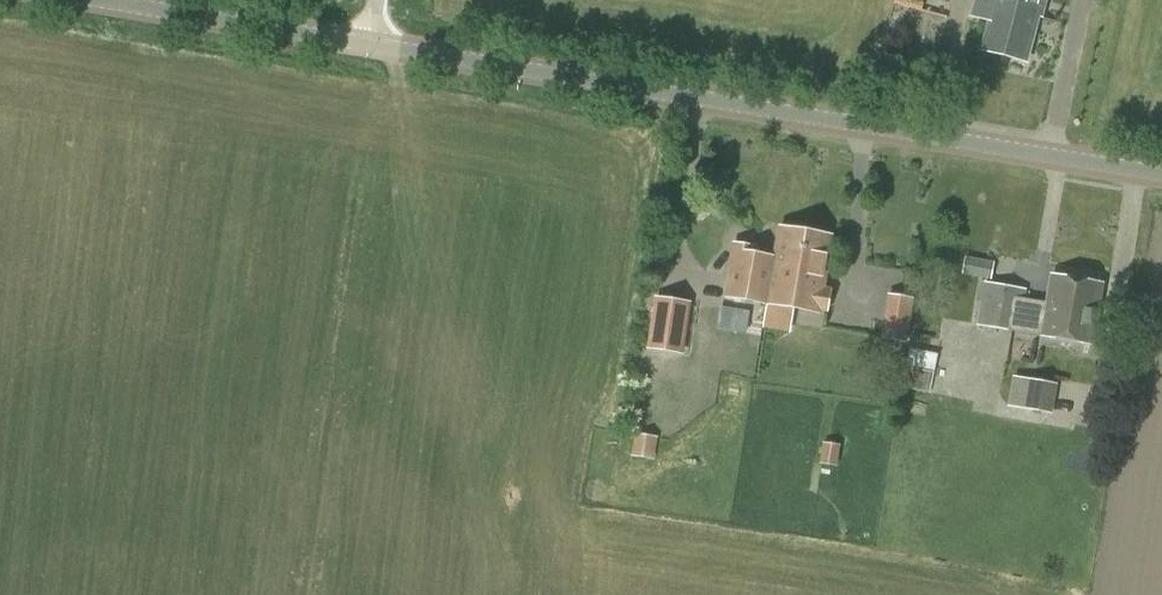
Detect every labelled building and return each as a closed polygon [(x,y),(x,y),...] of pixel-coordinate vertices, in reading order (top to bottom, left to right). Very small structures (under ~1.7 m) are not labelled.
[(969,17),(990,22),(982,52),(1025,63),(1041,0),(973,0),(969,17)] [(799,271),(806,233),(779,228),(774,258),(755,255),(756,246),(732,242),(728,268),(730,269),(726,298),(770,305),(777,267),(799,271)] [(777,267),(770,305),(820,313),(832,237),(806,233),(799,271),(777,267)] [(991,280),(994,262),(964,257),(961,275),(991,280)] [(1092,345),(1102,284),(1051,275),(1045,310),(1023,306),(1026,290),(983,283),(976,325),(1092,345)] [(906,344),(913,299),(886,295),(879,339),(906,344)] [(683,354),(691,302),(653,296),(646,349),(683,354)] [(933,400),(934,393),(930,392),(938,355),(909,349),(900,393),(933,400)] [(1006,406),(1030,410),(1036,380),(1012,376),(1006,406)] [(657,458),(659,435),(634,432),(632,456),(657,458)] [(837,467),(840,446),(822,444),(819,465),(837,467)]
